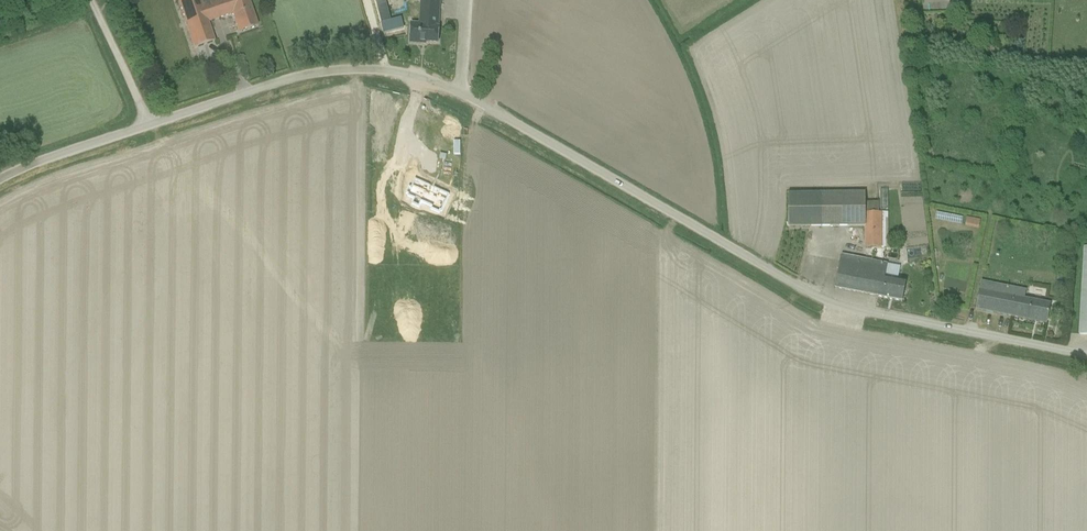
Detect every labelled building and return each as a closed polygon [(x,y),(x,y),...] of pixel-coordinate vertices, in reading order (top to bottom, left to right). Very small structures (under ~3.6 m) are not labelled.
[(192,38),(195,48),(214,42),(207,22),(202,5),(200,0),(178,0),(192,38)] [(239,33),(258,27),(248,0),(217,0),(202,5),(207,22),(232,13),(239,33)] [(382,31),(401,26),(398,16),(389,19),(383,0),(373,0),(382,31)] [(422,1),(420,25),(411,24),(410,43),(421,44),(421,42),(438,43),(439,28),(438,28),(440,2),(422,1)] [(410,211),(411,209),(415,198),(420,200),(418,205),(428,210),(431,205),(442,210),(442,208),(450,211),(455,202),(447,198),(449,194),(415,179),(408,195),(404,204),(386,192),(377,204),(397,218),(404,208),(410,211)] [(865,192),(790,193),(790,226),(867,225),(867,246),(888,246),(888,212),(882,213),(865,213),(865,192)] [(966,226),(979,228),(980,220),(967,218),(966,226)] [(835,289),(902,302),(906,281),(885,277),(888,264),(842,255),(835,289)] [(982,282),(976,310),(1046,324),(1050,305),(1024,300),(1026,291),(982,282)]
